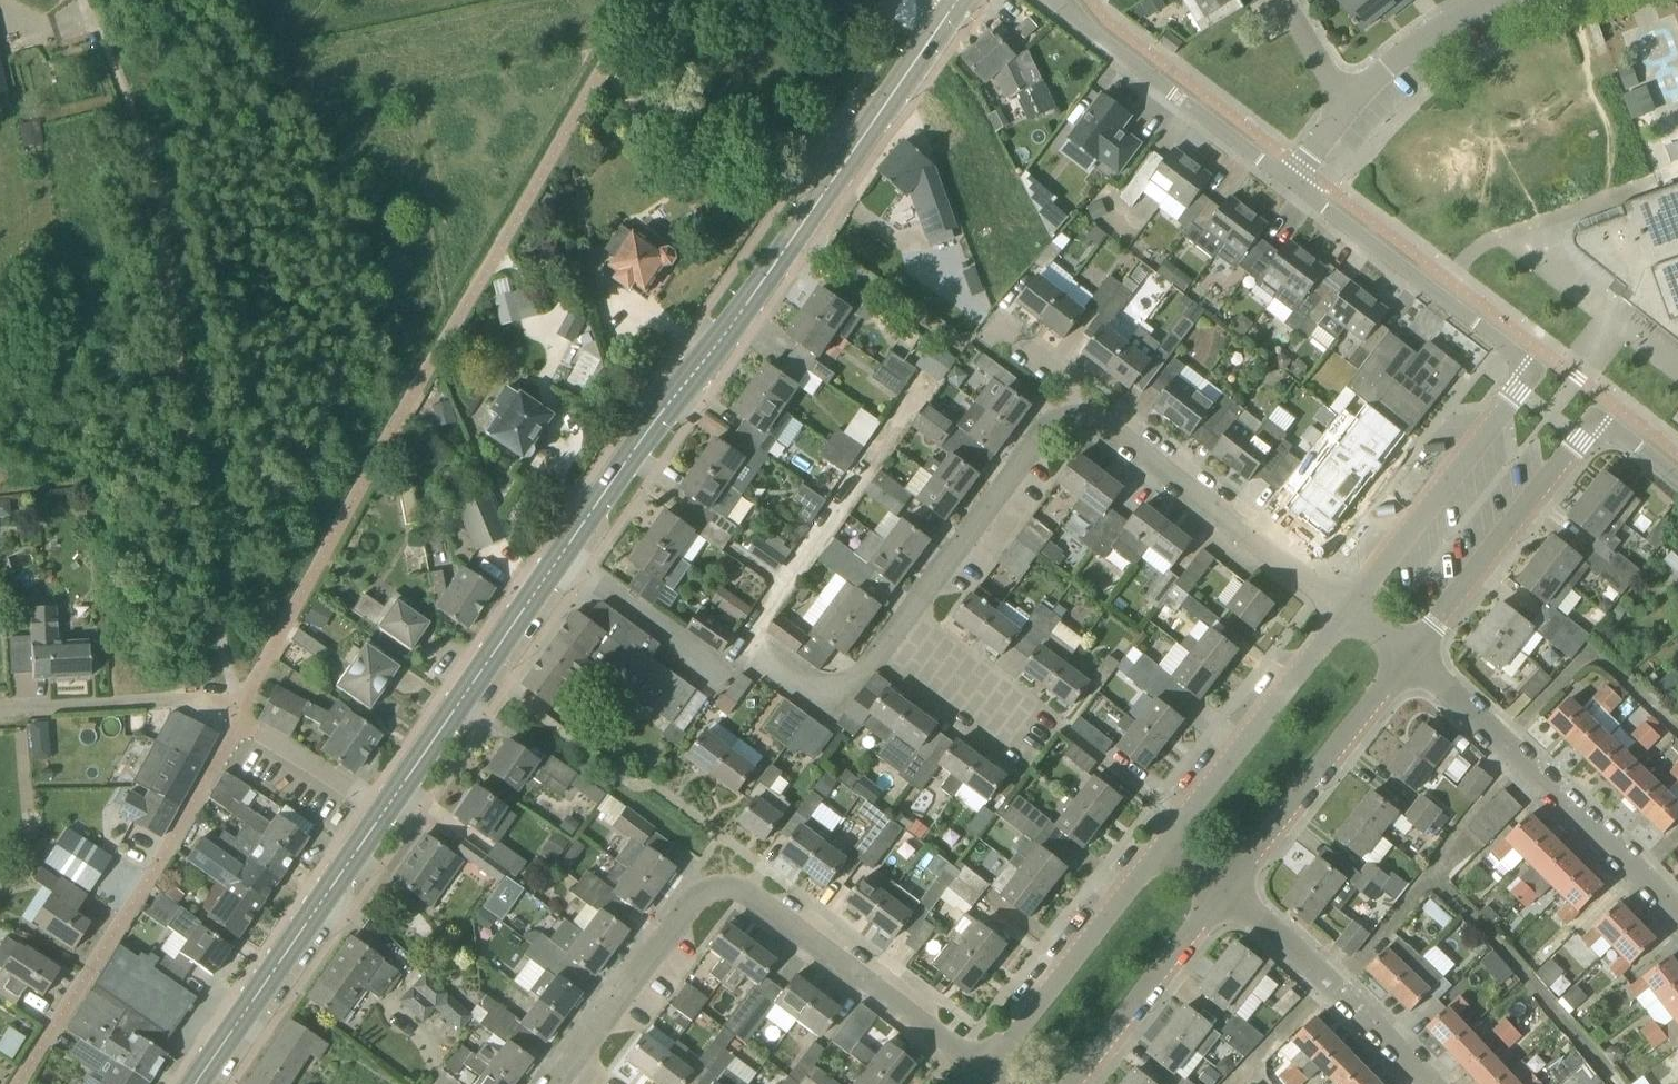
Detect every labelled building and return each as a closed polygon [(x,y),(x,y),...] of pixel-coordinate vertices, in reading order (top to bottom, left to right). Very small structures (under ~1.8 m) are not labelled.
[(1142,5),(1147,14),(1150,18),(1167,7),(1162,0),(1149,0),(1142,5)] [(1225,6),(1235,0),(1197,0),(1207,17),(1225,6)] [(1340,2),(1354,21),(1353,23),(1356,27),(1358,26),(1362,31),(1393,6),(1398,12),(1413,0),(1343,0),(1340,2)] [(1594,46),(1605,43),(1597,18),(1586,21),(1594,46)] [(1057,108),(1054,101),(1044,81),(1029,88),(1015,58),(1015,57),(993,33),(964,59),(985,82),(1000,68),(1008,83),(1000,87),(1006,99),(1008,98),(1017,115),(1037,105),(1042,115),(1057,108)] [(1175,54),(1176,54),(1182,45),(1168,33),(1161,43),(1175,54)] [(1631,63),(1618,68),(1626,89),(1639,85),(1631,63)] [(1626,91),(1634,116),(1654,109),(1645,84),(1626,91)] [(1099,159),(1118,174),(1142,143),(1122,129),(1132,116),(1102,93),(1068,137),(1098,160),(1099,159)] [(40,121),(20,124),(23,148),(43,145),(40,121)] [(955,239),(953,230),(957,228),(934,166),(935,165),(906,140),(878,172),(907,196),(911,192),(928,239),(929,238),(932,247),(955,239)] [(1161,206),(1169,195),(1194,163),(1175,149),(1166,161),(1155,153),(1121,198),(1133,207),(1144,193),(1161,206)] [(577,160),(576,160),(566,154),(556,170),(568,177),(577,160)] [(1177,222),(1188,230),(1211,201),(1201,193),(1212,177),(1194,163),(1169,195),(1188,209),(1177,222)] [(1621,206),(1625,216),(1598,226),(1599,226),(1581,233),(1577,235),(1575,238),(1574,242),(1575,246),(1578,249),(1627,288),(1621,297),(1629,303),(1628,303),(1677,342),(1677,185),(1621,206)] [(1214,258),(1217,254),(1250,211),(1231,197),(1222,209),(1211,201),(1188,230),(1184,236),(1214,258)] [(1102,201),(1088,207),(1093,221),(1108,215),(1102,201)] [(1052,237),(1070,218),(1053,203),(1041,216),(1052,237)] [(1238,265),(1248,273),(1270,245),(1259,237),(1268,225),(1250,211),(1217,254),(1236,269),(1238,265)] [(632,289),(643,296),(665,265),(667,266),(673,265),(677,260),(676,253),(671,250),(665,250),(663,253),(636,233),(635,234),(623,226),(610,245),(622,253),(613,266),(622,273),(618,279),(632,289)] [(1257,285),(1276,299),(1309,255),(1290,241),(1281,253),(1270,245),(1248,273),(1259,282),(1257,285)] [(1053,243),(1035,263),(1046,272),(1063,251),(1053,243)] [(1309,255),(1276,299),(1267,310),(1286,324),(1296,333),(1329,290),(1318,282),(1327,270),(1309,255)] [(970,295),(984,290),(974,262),(960,267),(970,295)] [(1179,270),(1170,282),(1184,292),(1193,281),(1179,270)] [(1041,322),(1063,294),(1040,276),(1019,304),(1041,322)] [(1100,313),(1122,285),(1110,276),(1088,305),(1100,313)] [(1127,277),(1122,285),(1100,313),(1084,334),(1094,342),(1084,355),(1107,372),(1137,333),(1115,316),(1139,286),(1127,277)] [(1336,341),(1346,329),(1370,297),(1351,282),(1339,298),(1329,290),(1296,333),(1302,337),(1311,336),(1318,327),(1336,341)] [(859,316),(870,299),(851,286),(841,301),(821,288),(804,312),(836,334),(852,311),(859,316)] [(514,293),(495,298),(502,325),(520,320),(514,293)] [(1086,311),(1084,310),(1063,294),(1041,322),(1064,339),(1086,311)] [(1346,329),(1364,342),(1348,363),(1359,371),(1389,332),(1390,331),(1379,323),(1389,311),(1370,297),(1346,329)] [(1195,302),(1185,315),(1196,324),(1206,311),(1195,302)] [(574,342),(587,318),(571,310),(559,334),(574,342)] [(820,357),(836,334),(804,312),(788,335),(800,343),(789,359),(808,371),(828,385),(836,374),(816,360),(819,356),(820,357)] [(1143,393),(1182,342),(1171,333),(1161,345),(1140,329),(1137,333),(1107,372),(1129,389),(1133,385),(1143,393)] [(1389,332),(1359,371),(1347,388),(1356,394),(1408,436),(1461,369),(1467,373),(1468,372),(1429,342),(1418,355),(1389,332)] [(958,359),(957,359),(934,343),(918,366),(942,382),(958,359)] [(554,345),(545,367),(559,372),(567,351),(554,345)] [(892,352),(883,365),(909,383),(918,370),(892,352)] [(993,378),(975,402),(1014,431),(1032,407),(1015,394),(1023,383),(985,355),(977,366),(993,378)] [(1154,408),(1173,423),(1197,391),(1178,377),(1186,367),(1175,358),(1153,388),(1163,396),(1154,408)] [(798,385),(808,371),(789,359),(780,373),(768,365),(751,389),(782,410),(799,386),(798,385)] [(909,383),(883,365),(874,378),(900,396),(909,383)] [(959,387),(967,375),(956,367),(947,379),(959,387)] [(555,416),(523,394),(522,395),(509,387),(492,411),(501,417),(489,434),(521,455),(526,458),(532,457),(536,452),(535,446),(555,416)] [(767,456),(778,441),(766,433),(782,410),(751,389),(735,412),(747,420),(737,436),(755,448),(759,451),(767,456)] [(1216,405),(1197,391),(1173,423),(1191,437),(1200,425),(1211,433),(1234,403),(1224,395),(1216,405)] [(1283,488),(1272,500),(1283,508),(1289,513),(1296,518),(1296,519),(1302,524),(1303,522),(1326,541),(1408,436),(1356,394),(1302,462),(1283,488)] [(450,398),(430,405),(438,427),(457,421),(450,398)] [(928,403),(920,414),(969,451),(977,440),(996,455),(1014,431),(975,402),(958,424),(928,403)] [(1263,425),(1234,403),(1211,433),(1222,441),(1212,453),(1231,467),(1263,425)] [(1284,405),(1271,418),(1288,433),(1300,420),(1284,405)] [(830,442),(855,460),(865,447),(882,423),(862,409),(845,433),(839,429),(830,442)] [(961,461),(969,451),(920,414),(912,426),(942,446),(942,447),(952,455),(944,466),(933,457),(925,469),(964,498),(981,476),(961,461)] [(1259,470),(1283,488),(1302,462),(1289,452),(1293,448),(1282,440),(1286,435),(1267,421),(1263,425),(1231,467),(1249,482),(1259,470)] [(717,439),(699,464),(729,485),(746,460),(751,464),(759,451),(755,448),(737,436),(729,447),(717,439)] [(821,456),(828,461),(846,473),(855,460),(830,442),(821,456)] [(1081,500),(1102,471),(1080,455),(1059,483),(1081,500)] [(739,527),(718,512),(712,508),(729,485),(699,464),(682,489),(694,497),(685,509),(731,538),(739,527)] [(964,498),(925,469),(923,467),(906,489),(881,470),(874,481),(906,506),(914,495),(947,521),(964,498)] [(1093,551),(1120,516),(1110,508),(1125,488),(1102,471),(1081,500),(1073,509),(1095,526),(1082,542),(1093,551)] [(1586,495),(1624,525),(1642,502),(1633,495),(1604,472),(1586,495)] [(906,506),(874,481),(866,493),(898,517),(906,506)] [(791,500),(816,517),(829,500),(804,482),(791,500)] [(1624,525),(1586,495),(1569,517),(1613,552),(1622,542),(1615,536),(1624,525)] [(506,538),(488,496),(458,509),(476,551),(506,538)] [(0,501),(0,518),(11,517),(10,500),(0,501)] [(1136,566),(1150,547),(1169,523),(1145,504),(1130,524),(1120,516),(1093,551),(1104,559),(1113,548),(1136,566)] [(667,511),(649,537),(679,557),(695,533),(722,551),(731,538),(685,509),(678,519),(667,511)] [(1017,539),(1038,556),(1054,534),(1034,518),(1017,539)] [(1663,519),(1646,541),(1658,550),(1675,528),(1663,519)] [(903,520),(887,543),(915,564),(932,541),(903,520)] [(1150,547),(1174,566),(1193,541),(1169,523),(1150,547)] [(836,539),(828,550),(869,581),(877,570),(898,586),(915,564),(887,543),(873,532),(857,554),(836,539)] [(792,551),(774,539),(771,536),(765,544),(758,539),(749,551),(778,572),(787,559),(792,551)] [(692,566),(684,560),(679,557),(649,537),(632,561),(643,569),(630,588),(654,605),(667,585),(675,590),(692,566)] [(1573,588),(1591,566),(1554,537),(1536,559),(1573,588)] [(1030,566),(1038,556),(1017,539),(1000,561),(1023,578),(1031,567),(1030,566)] [(1188,595),(1189,594),(1216,559),(1204,549),(1181,579),(1176,585),(1188,595)] [(861,591),(869,581),(828,550),(820,561),(849,582),(831,606),(864,631),(883,607),(861,591)] [(1610,565),(1632,583),(1641,571),(1619,554),(1610,565)] [(1573,588),(1536,559),(1518,582),(1555,611),(1573,588)] [(1623,594),(1632,583),(1610,565),(1601,577),(1623,594)] [(494,588),(465,569),(447,596),(442,571),(428,574),(435,611),(439,611),(467,630),(494,588)] [(1181,579),(1169,570),(1146,600),(1158,609),(1162,603),(1176,585),(1181,579)] [(1248,583),(1247,584),(1228,608),(1256,631),(1276,606),(1248,583)] [(1176,585),(1162,603),(1176,613),(1181,607),(1211,630),(1192,653),(1221,676),(1240,651),(1229,643),(1237,633),(1189,594),(1188,595),(1176,585)] [(979,637),(997,613),(1004,604),(980,586),(955,619),(979,637)] [(721,587),(711,601),(743,623),(753,609),(721,587)] [(353,611),(411,652),(413,650),(412,649),(415,644),(419,646),(428,633),(425,631),(430,624),(404,606),(408,601),(394,592),(383,608),(364,594),(353,611)] [(334,610),(316,600),(304,621),(323,631),(334,610)] [(1003,655),(1025,624),(1031,617),(1019,608),(1017,610),(1005,601),(1004,604),(997,613),(979,637),(1003,655)] [(673,722),(697,689),(652,657),(661,644),(605,603),(600,604),(588,620),(578,612),(548,652),(577,672),(576,673),(601,691),(611,678),(673,722)] [(1534,629),(1534,628),(1501,603),(1485,624),(1517,650),(1529,659),(1545,638),(1534,629)] [(1031,617),(1025,624),(1025,625),(1036,633),(1052,612),(1050,611),(1043,605),(1041,604),(1031,617)] [(847,655),(864,631),(831,606),(813,630),(822,636),(822,637),(847,655)] [(33,679),(51,678),(90,677),(89,642),(58,644),(56,608),(30,609),(33,679)] [(722,653),(736,633),(703,610),(690,630),(722,653)] [(1048,689),(1066,664),(1076,652),(1052,634),(1063,620),(1052,612),(1036,633),(1046,641),(1024,671),(1048,689)] [(797,653),(809,637),(782,617),(770,633),(797,653)] [(1581,648),(1591,636),(1568,618),(1559,630),(1581,648)] [(1517,650),(1485,624),(1468,646),(1500,671),(1517,650)] [(290,640),(313,654),(320,643),(297,628),(290,640)] [(1572,660),(1581,648),(1559,630),(1550,642),(1572,660)] [(342,660),(350,666),(388,692),(396,679),(393,677),(398,670),(399,670),(400,668),(383,656),(386,651),(369,639),(361,651),(352,645),(342,660)] [(323,663),(331,653),(320,645),(313,656),(323,663)] [(554,705),(576,673),(577,672),(548,652),(525,684),(554,705)] [(1192,653),(1173,678),(1202,700),(1221,676),(1192,653)] [(1144,654),(1136,665),(1160,684),(1168,673),(1144,654)] [(1105,685),(1118,667),(1121,663),(1109,655),(1094,676),(1105,685)] [(1072,707),(1090,682),(1066,664),(1048,689),(1072,707)] [(1151,695),(1160,684),(1136,665),(1127,676),(1151,695)] [(388,692),(350,666),(336,687),(370,711),(372,709),(371,708),(376,701),(380,703),(388,692)] [(1532,701),(1552,680),(1541,669),(1521,690),(1532,701)] [(726,695),(737,703),(753,682),(742,674),(726,695)] [(1594,699),(1602,706),(1614,693),(1607,685),(1594,699)] [(328,713),(296,696),(276,686),(258,720),(290,737),(302,715),(321,724),(318,728),(333,739),(323,752),(353,773),(380,735),(351,715),(352,712),(338,700),(328,713)] [(914,707),(890,689),(881,701),(865,689),(838,724),(855,737),(863,725),(887,743),(914,707)] [(1602,706),(1609,713),(1622,700),(1614,693),(1602,706)] [(725,694),(716,706),(729,715),(737,703),(726,695),(725,694)] [(787,699),(773,717),(764,729),(786,746),(809,715),(787,699)] [(1157,699),(1138,723),(1166,745),(1185,721),(1157,699)] [(1567,741),(1590,718),(1571,699),(1548,722),(1567,741)] [(920,750),(935,729),(938,725),(914,707),(887,743),(883,749),(907,766),(900,776),(910,783),(927,761),(916,753),(919,749),(920,750)] [(177,712),(165,733),(155,728),(155,710),(146,710),(146,736),(155,741),(163,746),(164,745),(172,750),(173,748),(202,763),(217,734),(177,712)] [(800,750),(811,759),(831,732),(809,715),(786,746),(785,747),(796,756),(800,750)] [(1129,734),(1119,747),(1147,770),(1166,745),(1138,723),(1128,715),(1119,726),(1129,734)] [(1105,754),(1114,742),(1081,717),(1072,728),(1105,754)] [(1567,741),(1587,760),(1610,736),(1590,718),(1567,741)] [(1653,730),(1642,721),(1630,734),(1640,743),(1653,730)] [(32,722),(32,737),(49,736),(48,722),(32,722)] [(1407,748),(1433,768),(1443,776),(1461,753),(1425,725),(1407,748)] [(1660,737),(1653,730),(1640,743),(1648,750),(1660,737)] [(732,750),(708,732),(690,757),(714,775),(732,750)] [(927,763),(946,737),(946,736),(927,761),(910,783),(922,792),(937,771),(927,763)] [(1629,755),(1610,736),(1587,760),(1606,779),(1629,755)] [(959,740),(941,765),(953,774),(942,789),(954,797),(956,795),(983,758),(959,740)] [(149,791),(178,807),(202,763),(173,748),(172,750),(164,745),(163,746),(155,741),(133,782),(149,791)] [(1665,755),(1674,763),(1677,759),(1677,741),(1665,755)] [(487,770),(516,790),(535,761),(507,742),(487,770)] [(1089,774),(1098,763),(1074,744),(1065,755),(1089,774)] [(1478,764),(1484,752),(1467,744),(1462,756),(1478,764)] [(1433,768),(1407,748),(1389,771),(1415,791),(1433,768)] [(732,750),(714,775),(738,793),(756,768),(732,750)] [(1625,797),(1648,773),(1629,755),(1606,779),(1625,797)] [(551,756),(543,767),(569,785),(577,774),(577,773),(551,756)] [(1005,775),(995,767),(983,758),(956,795),(979,814),(969,827),(980,836),(996,815),(984,806),(988,801),(989,801),(1007,776),(1005,775)] [(765,841),(784,816),(792,806),(770,790),(783,773),(773,765),(741,809),(747,813),(741,822),(765,841)] [(1492,779),(1477,767),(1459,789),(1474,801),(1492,779)] [(828,771),(813,791),(823,799),(825,800),(840,780),(828,771)] [(241,803),(250,788),(224,772),(209,798),(246,824),(244,825),(294,859),(308,838),(277,816),(271,824),(241,803)] [(1625,797),(1644,816),(1667,792),(1648,773),(1625,797)] [(1076,802),(1104,824),(1124,799),(1095,777),(1076,802)] [(486,836),(496,843),(497,842),(515,816),(475,788),(455,816),(485,837),(486,836)] [(1495,817),(1514,799),(1504,789),(1486,808),(1495,817)] [(178,807),(149,791),(145,800),(130,791),(117,814),(132,822),(161,838),(178,807)] [(813,791),(797,812),(807,820),(810,817),(821,802),(823,799),(813,791)] [(1398,813),(1399,812),(1373,792),(1355,815),(1381,835),(1390,823),(1398,813)] [(1667,792),(1644,816),(1664,835),(1677,820),(1677,802),(1667,792)] [(1011,807),(1043,832),(1052,821),(1020,796),(1011,807)] [(1414,807),(1433,822),(1441,811),(1423,796),(1414,807)] [(1523,808),(1514,799),(1495,817),(1504,827),(1523,808)] [(859,812),(874,823),(851,853),(862,861),(893,820),(882,812),(868,801),(859,812)] [(1076,802),(1057,826),(1085,848),(1104,824),(1076,802)] [(1011,807),(1002,818),(1029,838),(1010,862),(1050,893),(1069,869),(1041,847),(1040,847),(1035,843),(1043,832),(1011,807)] [(1424,833),(1433,822),(1414,807),(1405,818),(1413,824),(1424,833)] [(1476,836),(1495,817),(1486,808),(1467,827),(1476,836)] [(653,828),(650,826),(627,809),(613,827),(629,839),(640,847),(641,845),(653,828)] [(1363,858),(1381,835),(1355,815),(1337,838),(1363,858)] [(1524,858),(1549,833),(1531,815),(1494,852),(1502,860),(1514,848),(1524,858)] [(832,834),(810,817),(807,820),(782,854),(805,870),(826,842),(832,834)] [(1486,846),(1504,827),(1495,817),(1476,836),(1485,845),(1486,846)] [(893,820),(862,861),(873,869),(904,828),(893,820)] [(278,881),(294,859),(244,825),(235,839),(229,847),(278,881)] [(67,828),(44,863),(87,891),(110,856),(67,828)] [(229,847),(235,839),(224,831),(212,847),(201,840),(187,860),(196,866),(210,876),(214,871),(221,876),(223,872),(263,901),(278,881),(229,847)] [(568,841),(555,832),(539,855),(553,864),(568,841)] [(1519,900),(1568,851),(1549,833),(1524,858),(1533,867),(1520,880),(1519,878),(1508,889),(1519,900)] [(430,905),(461,861),(425,836),(393,879),(430,905)] [(464,839),(456,851),(500,882),(507,871),(487,856),(464,839)] [(674,869),(662,860),(646,848),(641,845),(640,847),(629,839),(614,860),(617,862),(629,871),(657,892),(674,869)] [(496,843),(487,856),(507,871),(516,877),(526,862),(525,861),(497,842),(496,843)] [(848,859),(826,842),(805,870),(827,887),(848,859)] [(1561,894),(1586,869),(1568,851),(1519,900),(1527,908),(1539,896),(1541,898),(1553,886),(1561,894)] [(1351,872),(1335,860),(1330,867),(1320,859),(1312,870),(1308,869),(1301,877),(1302,881),(1302,882),(1328,902),(1346,879),(1371,900),(1380,889),(1361,874),(1354,868),(1351,872)] [(657,892),(629,871),(617,862),(607,878),(618,886),(612,893),(641,914),(657,892)] [(1050,893),(1010,862),(992,886),(1003,894),(1002,895),(1031,918),(1050,893)] [(1389,878),(1374,866),(1370,863),(1361,874),(1380,889),(1396,901),(1409,885),(1393,872),(1389,878)] [(966,866),(957,877),(982,896),(990,885),(966,866)] [(39,926),(38,928),(72,951),(90,924),(75,914),(87,896),(60,879),(60,880),(41,868),(33,880),(51,893),(48,899),(32,922),(39,926)] [(946,868),(939,877),(950,886),(957,877),(946,868)] [(1571,904),(1559,917),(1567,925),(1604,887),(1586,869),(1561,894),(1571,904)] [(237,938),(263,901),(223,872),(221,876),(214,871),(210,876),(215,880),(206,893),(218,902),(207,917),(237,938)] [(600,898),(608,888),(608,887),(587,872),(579,882),(600,898)] [(886,876),(878,887),(866,878),(847,902),(871,920),(898,885),(886,876)] [(507,905),(518,884),(504,877),(494,898),(507,905)] [(921,903),(920,904),(931,912),(941,899),(949,888),(950,886),(939,877),(921,902),(921,903)] [(973,906),(982,896),(957,877),(949,888),(973,906)] [(593,909),(600,898),(579,882),(571,893),(587,904),(593,909)] [(1310,924),(1328,902),(1302,882),(1284,904),(1310,924)] [(913,913),(920,904),(921,903),(921,902),(898,885),(871,920),(895,938),(903,929),(914,914),(913,913)] [(598,908),(618,924),(628,913),(607,897),(598,908)] [(1434,899),(1426,907),(1444,926),(1452,919),(1434,899)] [(1582,940),(1590,948),(1603,935),(1613,946),(1638,922),(1620,903),(1582,940)] [(914,914),(903,929),(912,936),(925,920),(929,915),(931,912),(920,904),(913,913),(914,914)] [(201,923),(181,907),(167,926),(174,931),(160,951),(163,954),(161,957),(186,975),(194,963),(212,976),(232,948),(200,926),(201,923)] [(483,910),(474,922),(486,931),(495,919),(483,910)] [(599,911),(598,912),(583,933),(611,954),(628,932),(599,911)] [(1008,945),(968,914),(966,912),(947,936),(952,940),(989,969),(1008,945)] [(594,977),(611,954),(583,933),(564,919),(549,940),(562,950),(567,954),(566,955),(594,977)] [(936,928),(925,920),(912,936),(906,944),(918,953),(936,928)] [(1352,956),(1369,934),(1354,922),(1337,944),(1352,956)] [(1638,922),(1613,946),(1624,957),(1611,969),(1619,977),(1657,940),(1638,922)] [(709,974),(721,983),(751,943),(727,925),(708,949),(721,959),(709,974)] [(526,933),(523,937),(533,945),(540,935),(537,932),(526,933)] [(541,934),(540,935),(533,945),(554,960),(562,950),(549,940),(541,934)] [(1368,970),(1389,991),(1421,958),(1399,937),(1368,970)] [(379,999),(383,993),(387,996),(402,975),(398,972),(381,960),(382,960),(352,938),(309,999),(339,1020),(362,987),(379,999)] [(952,940),(933,965),(970,994),(989,969),(952,940)] [(1253,993),(1276,963),(1265,954),(1260,960),(1237,942),(1218,966),(1253,993)] [(25,947),(19,943),(1,969),(2,970),(0,972),(0,994),(15,1005),(27,986),(43,996),(60,969),(25,947)] [(751,943),(721,983),(720,984),(732,993),(745,977),(756,985),(775,960),(751,943)] [(118,944),(93,985),(169,1036),(170,1037),(197,998),(179,986),(186,975),(161,957),(153,968),(118,944)] [(546,971),(554,960),(533,945),(525,955),(546,971)] [(1499,982),(1513,971),(1495,947),(1481,958),(1499,982)] [(1677,984),(1677,965),(1672,956),(1630,989),(1636,998),(1650,987),(1660,999),(1677,984)] [(1421,958),(1389,991),(1411,1012),(1443,978),(1421,958)] [(1549,988),(1565,972),(1551,958),(1536,973),(1549,988)] [(1226,1008),(1235,1016),(1236,1014),(1238,1011),(1253,993),(1218,966),(1200,990),(1225,1010),(1226,1008)] [(555,977),(546,971),(529,994),(538,1000),(563,1019),(581,994),(556,976),(555,977)] [(424,1023),(449,992),(423,972),(398,1003),(424,1023)] [(795,976),(783,992),(774,1004),(796,1021),(818,993),(795,976)] [(700,1010),(708,1000),(687,983),(679,994),(700,1010)] [(1677,1016),(1677,984),(1660,999),(1675,1019),(1677,1016)] [(80,1039),(107,1057),(115,1062),(149,1083),(167,1054),(160,1050),(169,1036),(93,985),(84,1001),(66,1030),(80,1039)] [(1576,987),(1564,999),(1573,1009),(1586,997),(1576,987)] [(1283,1018),(1302,999),(1291,989),(1273,1008),(1283,1018)] [(760,1002),(750,994),(749,993),(723,1028),(734,1036),(760,1002)] [(840,1009),(818,993),(796,1021),(819,1038),(840,1009)] [(692,1021),(700,1010),(679,994),(670,1005),(692,1021)] [(1457,1016),(1469,1005),(1461,996),(1427,1028),(1448,1050),(1469,1029),(1457,1016)] [(509,1030),(517,1019),(486,997),(483,1001),(485,1012),(488,1014),(509,1030)] [(545,1043),(563,1019),(538,1000),(520,1024),(545,1043)] [(745,1044),(771,1010),(760,1002),(734,1036),(745,1044)] [(1168,1029),(1194,1050),(1212,1026),(1187,1006),(1168,1029)] [(501,1040),(509,1030),(488,1014),(480,1025),(501,1040)] [(1235,1016),(1227,1025),(1255,1047),(1265,1037),(1247,1022),(1236,1014),(1235,1016)] [(866,1068),(887,1083),(899,1083),(913,1065),(886,1044),(876,1056),(858,1042),(867,1030),(850,1017),(832,1042),(866,1068)] [(1291,1062),(1293,1064),(1280,1077),(1287,1083),(1288,1083),(1336,1037),(1317,1017),(1293,1041),(1303,1051),(1291,1062)] [(1501,1040),(1514,1028),(1507,1020),(1494,1032),(1501,1040)] [(1648,1039),(1662,1029),(1655,1020),(1641,1031),(1648,1039)] [(290,1021),(248,1083),(289,1083),(307,1057),(319,1064),(331,1047),(290,1021)] [(1255,1047),(1227,1025),(1218,1036),(1245,1057),(1255,1047)] [(0,1039),(0,1051),(12,1057),(23,1034),(6,1026),(0,1039)] [(723,1028),(697,1062),(708,1070),(724,1049),(734,1036),(723,1028)] [(1509,1048),(1522,1036),(1514,1028),(1501,1040),(1509,1048)] [(1175,1073),(1194,1050),(1168,1029),(1150,1053),(1175,1073)] [(1489,1051),(1469,1029),(1448,1050),(1468,1071),(1489,1051)] [(1662,1029),(1648,1039),(1655,1048),(1668,1038),(1662,1029)] [(625,1060),(649,1078),(668,1054),(643,1035),(625,1060)] [(1288,1083),(1303,1083),(1308,1079),(1310,1081),(1322,1070),(1331,1079),(1354,1055),(1336,1037),(1288,1083)] [(107,1057),(80,1039),(72,1052),(100,1069),(107,1057)] [(668,1054),(649,1078),(657,1083),(682,1083),(692,1072),(679,1062),(688,1050),(677,1041),(668,1054)] [(523,1054),(507,1042),(498,1054),(484,1044),(475,1056),(513,1083),(514,1083),(532,1061),(523,1054)] [(809,1072),(825,1051),(814,1042),(798,1063),(809,1072)] [(475,1056),(461,1045),(445,1067),(456,1075),(464,1065),(481,1077),(476,1083),(513,1083),(475,1056)] [(698,1083),(744,1083),(725,1070),(735,1057),(724,1049),(708,1070),(698,1083)] [(1570,1077),(1587,1062),(1577,1050),(1550,1073),(1559,1083),(1562,1083),(1570,1077)] [(1509,1072),(1489,1051),(1468,1071),(1480,1083),(1497,1083),(1509,1072)] [(1373,1075),(1354,1055),(1331,1079),(1336,1083),(1364,1083),(1373,1075)] [(1509,1072),(1497,1083),(1541,1083),(1542,1083),(1521,1061),(1509,1072)] [(149,1083),(115,1062),(101,1083),(148,1083),(149,1083)] [(866,1068),(854,1083),(887,1083),(866,1068)] [(818,1069),(809,1080),(814,1083),(837,1083),(818,1069)] [(1126,1083),(1155,1083),(1137,1070),(1126,1083)] [(1373,1075),(1364,1083),(1383,1083),(1373,1075)] [(1632,1083),(1633,1083),(1649,1083),(1644,1076),(1632,1083)]
